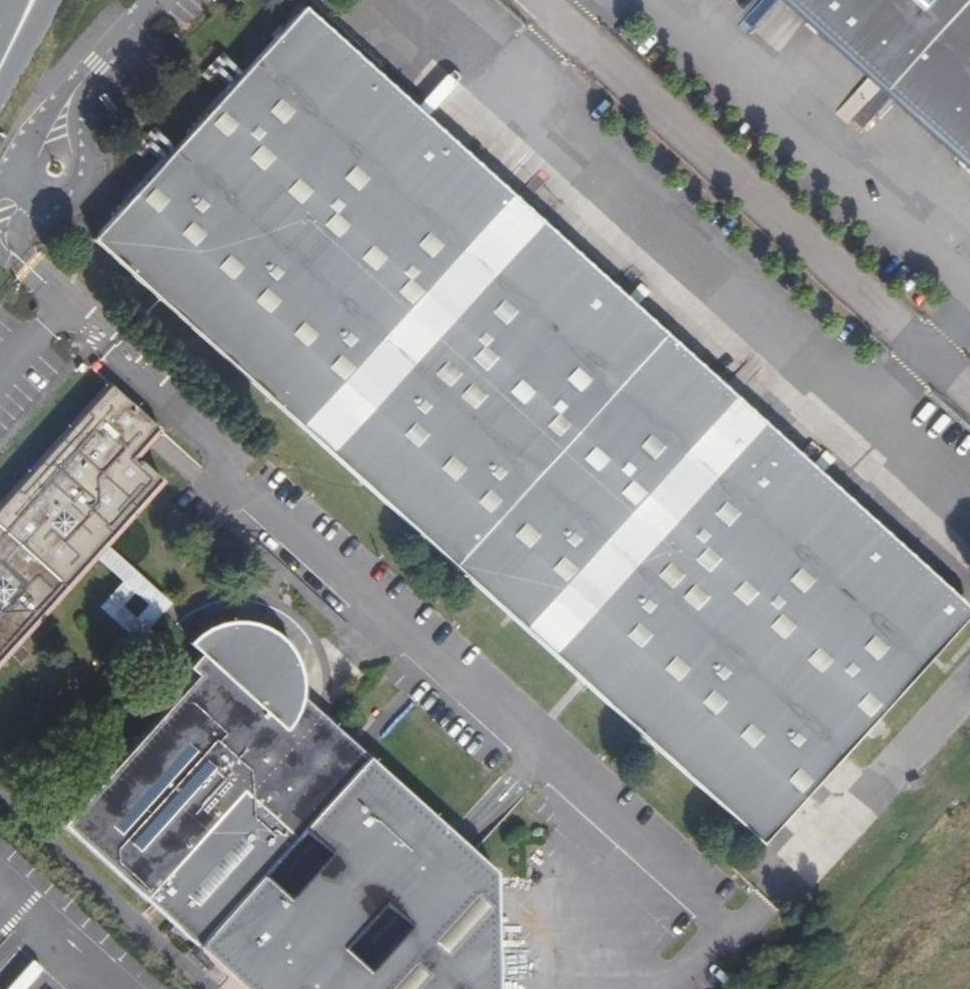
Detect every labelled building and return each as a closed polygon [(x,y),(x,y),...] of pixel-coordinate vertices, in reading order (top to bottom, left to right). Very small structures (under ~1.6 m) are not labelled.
[(969,167),(969,0),(785,0),(969,167)] [(761,842),(969,609),(301,7),(91,239),(222,356),(761,842)] [(116,369),(0,502),(0,660),(96,553),(103,545),(191,447),(116,369)] [(166,603),(103,545),(96,553),(124,579),(101,604),(188,684),(195,675),(186,668),(143,627),(166,603)] [(152,905),(245,988),(496,988),(495,870),(300,695),(302,690),(301,675),(295,655),(283,639),(272,629),(251,621),(235,619),(217,622),(203,628),(185,642),(199,654),(186,668),(195,675),(188,684),(62,824),(137,891),(152,905)]
